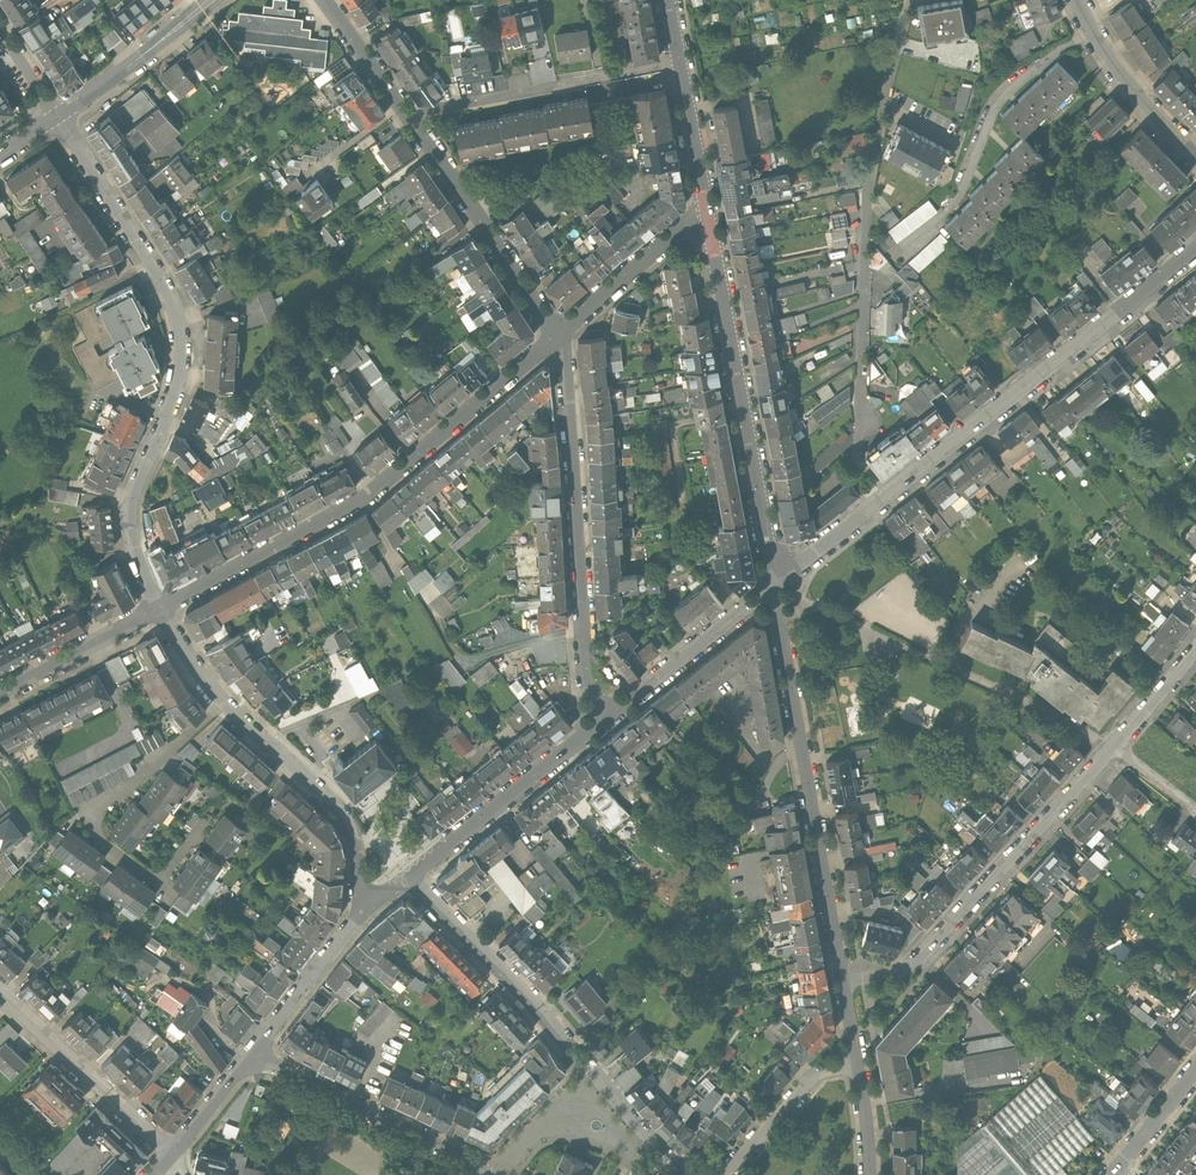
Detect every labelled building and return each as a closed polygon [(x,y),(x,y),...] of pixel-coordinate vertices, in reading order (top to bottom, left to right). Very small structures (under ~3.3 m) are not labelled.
[(29,0),(2,0),(16,22),(35,10),(29,0)] [(63,17),(69,25),(88,11),(95,5),(91,0),(82,0),(62,15),(63,17)] [(140,0),(134,0),(126,7),(141,24),(152,15),(140,0)] [(158,0),(140,0),(152,15),(163,6),(158,0)] [(264,5),(263,14),(239,12),(238,20),(229,20),(228,28),(222,28),(221,41),(244,44),(244,50),(265,52),(264,58),(299,62),(299,68),(324,71),(327,39),(318,38),(309,37),(310,28),(301,27),(302,18),(293,17),(294,8),(285,8),(286,0),(273,0),(272,6),(264,5)] [(350,8),(362,24),(380,11),(372,0),(361,0),(350,8)] [(630,34),(653,30),(648,0),(620,0),(621,7),(625,7),(628,25),(625,25),(626,35),(630,34)] [(917,7),(923,43),(968,34),(962,0),(957,0),(917,7)] [(1014,3),(1018,11),(1047,0),(1022,0),(1014,3)] [(1056,0),(1047,0),(1018,11),(1024,26),(1060,12),(1056,0)] [(1130,1),(1108,16),(1123,37),(1142,25),(1135,15),(1137,13),(1130,1)] [(1195,13),(1195,12),(1195,3),(1187,9),(1192,15),(1195,13)] [(474,17),(485,15),(483,4),(472,6),(474,17)] [(141,24),(126,7),(115,16),(129,33),(141,24)] [(382,9),(384,18),(391,16),(389,8),(382,9)] [(988,8),(974,13),(976,27),(992,21),(988,8)] [(543,34),(537,9),(515,14),(515,15),(521,40),(527,38),(528,41),(533,40),(532,37),(543,34)] [(430,10),(399,17),(401,25),(432,18),(430,10)] [(69,25),(64,29),(68,35),(93,18),(88,11),(69,25)] [(46,29),(54,23),(47,14),(39,19),(46,29)] [(522,45),(521,40),(515,15),(499,18),(505,43),(512,41),(513,47),(522,45)] [(20,29),(34,51),(64,29),(69,25),(63,17),(54,23),(46,29),(39,19),(38,17),(20,29)] [(732,33),(745,31),(744,19),(731,20),(732,33)] [(1123,37),(1134,54),(1154,41),(1157,39),(1151,31),(1148,32),(1143,24),(1142,25),(1123,37)] [(376,44),(393,68),(413,53),(418,49),(412,41),(409,43),(397,26),(390,32),(389,30),(381,36),(383,39),(376,44)] [(993,34),(991,27),(983,30),(985,37),(979,39),(983,50),(999,45),(996,34),(993,34)] [(62,39),(68,35),(64,29),(34,51),(44,65),(62,52),(56,42),(62,39)] [(122,39),(114,29),(98,42),(107,52),(122,39)] [(319,29),(318,38),(327,39),(328,30),(319,29)] [(555,35),(560,61),(591,56),(587,30),(555,35)] [(658,58),(653,30),(630,34),(635,62),(658,58)] [(1039,43),(1032,30),(1009,42),(1018,60),(1031,53),(1029,48),(1039,43)] [(62,52),(65,50),(69,48),(62,39),(56,42),(62,52)] [(205,39),(188,53),(190,55),(199,67),(206,75),(224,61),(212,46),(212,47),(205,39)] [(1159,48),(1154,41),(1134,54),(1144,70),(1154,63),(1167,54),(1162,46),(1159,48)] [(44,65),(53,79),(73,63),(74,62),(65,50),(62,52),(44,65)] [(102,50),(94,55),(99,61),(106,56),(102,50)] [(1182,50),(1171,60),(1170,60),(1178,68),(1189,58),(1182,50)] [(450,53),(450,54),(451,61),(453,68),(461,66),(460,58),(459,52),(450,53)] [(393,68),(410,90),(430,76),(413,53),(393,68)] [(487,53),(460,58),(461,66),(464,81),(491,76),(487,53)] [(84,54),(77,60),(79,64),(81,64),(88,59),(84,54)] [(1171,60),(1167,54),(1154,63),(1159,70),(1170,60),(1171,60)] [(199,67),(190,55),(184,59),(191,69),(194,71),(199,67)] [(183,57),(176,62),(186,73),(191,69),(184,59),(183,57)] [(333,78),(331,79),(334,83),(353,69),(344,57),(327,69),(327,70),(333,78)] [(1057,61),(1029,88),(1049,108),(1055,102),(1054,101),(1070,86),(1071,87),(1077,81),(1057,61)] [(194,84),(186,73),(176,62),(161,74),(167,82),(163,84),(166,88),(170,85),(178,96),(194,84)] [(84,81),(73,63),(53,79),(63,94),(67,94),(84,81)] [(1153,85),(1169,102),(1185,85),(1178,78),(1180,76),(1172,68),(1153,85)] [(336,97),(341,103),(364,85),(353,69),(334,83),(333,85),(337,90),(338,90),(341,93),(336,97)] [(316,80),(321,86),(331,79),(333,78),(327,70),(316,80)] [(430,76),(410,90),(419,103),(430,102),(433,99),(434,101),(444,94),(430,76)] [(334,108),(341,103),(336,97),(341,93),(338,90),(337,90),(333,85),(334,83),(331,79),(321,86),(319,88),(334,108)] [(1195,99),(1195,83),(1190,89),(1185,85),(1169,102),(1180,114),(1195,99)] [(341,103),(362,131),(385,113),(364,85),(341,103)] [(8,117),(7,116),(12,113),(13,108),(10,104),(11,103),(0,87),(0,122),(8,117)] [(964,113),(971,88),(962,87),(959,98),(951,96),(950,98),(942,95),(938,106),(964,113)] [(1044,114),(1049,108),(1029,88),(1001,115),(1021,135),(1028,129),(1027,128),(1043,113),(1044,114)] [(123,135),(157,109),(141,90),(115,111),(122,120),(115,126),(123,135)] [(665,90),(630,97),(632,110),(634,110),(640,141),(673,135),(665,90)] [(1084,109),(1089,114),(1105,99),(1100,94),(1084,109)] [(1086,116),(1097,127),(1120,105),(1110,94),(1105,99),(1089,114),(1086,116)] [(548,141),(548,139),(592,131),(590,118),(588,105),(586,97),(542,105),(542,107),(498,115),(498,118),(454,125),(460,159),(504,151),(504,149),(548,141)] [(590,118),(632,110),(630,97),(588,105),(590,118)] [(768,99),(753,102),(762,145),(776,143),(768,99)] [(1180,114),(1195,129),(1195,128),(1195,99),(1180,114)] [(713,109),(723,161),(744,157),(735,105),(713,109)] [(1128,114),(1120,105),(1097,127),(1105,136),(1108,134),(1118,124),(1128,114)] [(159,107),(157,109),(123,135),(119,138),(127,151),(133,146),(134,147),(145,137),(146,138),(148,136),(157,148),(162,144),(170,155),(182,146),(173,135),(179,130),(159,107)] [(88,133),(101,153),(119,138),(123,135),(115,126),(108,117),(88,133)] [(1124,130),(1118,124),(1108,134),(1114,140),(1124,130)] [(950,152),(900,125),(883,155),(934,181),(946,159),(950,152)] [(1120,147),(1143,172),(1164,152),(1141,127),(1120,147)] [(866,132),(846,136),(849,149),(869,145),(866,132)] [(375,141),(370,134),(357,143),(362,150),(375,141)] [(413,152),(401,135),(379,150),(392,168),(413,152)] [(678,163),(673,135),(640,141),(638,141),(644,169),(655,167),(678,163)] [(995,163),(999,167),(1015,184),(1021,178),(1020,177),(1036,161),(1037,163),(1043,157),(1023,137),(995,163)] [(138,167),(127,151),(119,138),(101,153),(120,182),(138,167)] [(288,161),(286,172),(299,174),(300,167),(307,169),(308,162),(315,163),(316,156),(323,157),(324,151),(331,152),(332,146),(338,147),(339,141),(326,138),(325,145),(319,143),(318,149),(312,148),(311,155),(304,153),(302,160),(291,158),(288,161)] [(716,162),(719,180),(744,175),(744,176),(757,173),(756,169),(770,166),(771,168),(775,167),(772,151),(744,157),(723,161),(716,162)] [(1187,176),(1164,152),(1143,172),(1166,196),(1187,176)] [(39,185),(44,192),(63,179),(46,154),(8,179),(14,188),(13,189),(16,192),(21,198),(26,195),(28,198),(31,196),(29,193),(35,188),(39,185)] [(160,204),(150,189),(167,176),(178,190),(194,177),(176,156),(147,180),(128,195),(143,218),(160,204)] [(275,157),(270,161),(277,169),(282,165),(275,157)] [(946,159),(934,181),(942,186),(951,179),(954,169),(947,166),(949,161),(946,159)] [(405,175),(407,178),(413,186),(414,185),(417,190),(419,189),(432,179),(421,163),(405,175)] [(597,163),(590,164),(593,178),(600,177),(597,163)] [(655,167),(660,195),(645,208),(660,225),(682,206),(683,205),(684,203),(684,200),(684,198),(678,168),(678,163),(655,167)] [(120,182),(128,195),(147,180),(138,167),(120,182)] [(1019,188),(1015,184),(999,167),(971,194),(975,198),(991,215),(997,209),(995,208),(1012,192),(1013,193),(1019,188)] [(809,171),(788,174),(790,185),(811,181),(809,171)] [(858,171),(837,176),(839,186),(860,181),(858,171)] [(275,179),(281,187),(291,180),(287,174),(283,177),(281,174),(275,179)] [(352,182),(347,174),(340,179),(345,186),(352,182)] [(788,174),(745,183),(747,194),(777,188),(790,185),(788,174)] [(745,183),(744,176),(744,175),(719,180),(723,199),(747,194),(745,183)] [(301,190),(305,187),(296,176),(291,180),(281,187),(291,201),(297,197),(297,196),(303,192),(301,190)] [(194,177),(178,190),(171,195),(175,200),(198,182),(194,177)] [(406,199),(417,190),(414,185),(413,186),(407,178),(383,196),(391,206),(404,196),(406,199)] [(41,194),(54,213),(75,199),(63,179),(44,192),(41,194)] [(325,189),(317,179),(305,187),(301,190),(303,192),(297,196),(297,197),(311,216),(332,201),(324,190),(325,189)] [(426,207),(417,213),(422,220),(447,199),(432,179),(419,189),(425,196),(420,200),(426,207)] [(625,197),(612,182),(604,188),(604,194),(614,206),(625,197)] [(197,193),(200,198),(212,189),(208,185),(197,193)] [(1173,206),(1193,228),(1195,225),(1195,186),(1195,185),(1173,206)] [(382,193),(377,186),(356,201),(361,208),(382,193)] [(1137,196),(1128,186),(1114,199),(1123,209),(1137,196)] [(778,197),(777,188),(747,194),(749,203),(778,197)] [(546,190),(533,199),(546,214),(549,218),(561,209),(546,190)] [(854,192),(838,195),(840,207),(856,204),(854,192)] [(723,199),(726,216),(750,211),(756,210),(755,208),(750,209),(749,203),(747,194),(723,199)] [(4,217),(10,213),(0,197),(0,211),(4,217)] [(994,218),(991,215),(975,198),(946,226),(966,246),(972,240),(970,239),(987,223),(988,224),(994,218)] [(75,246),(84,259),(88,257),(92,255),(106,245),(75,199),(54,213),(62,227),(59,229),(73,248),(75,246)] [(396,207),(400,213),(411,205),(406,199),(396,207)] [(495,213),(501,223),(522,209),(515,199),(495,213)] [(143,218),(153,232),(171,219),(175,217),(164,200),(160,204),(143,218)] [(876,241),(885,252),(938,212),(929,200),(876,241)] [(430,215),(443,234),(447,241),(464,226),(448,201),(430,215)] [(587,214),(590,218),(599,228),(607,238),(612,235),(607,230),(610,227),(600,216),(608,209),(601,202),(587,214)] [(1169,249),(1193,228),(1173,206),(1150,228),(1169,249)] [(13,231),(17,237),(28,230),(45,219),(37,207),(10,225),(13,231)] [(643,239),(660,225),(645,208),(628,222),(643,239)] [(501,223),(514,242),(534,228),(531,224),(528,220),(531,218),(528,214),(526,215),(522,209),(501,223)] [(762,209),(756,210),(750,211),(752,221),(767,217),(766,214),(763,215),(762,209)] [(899,220),(891,210),(880,219),(888,229),(899,220)] [(752,221),(750,211),(726,216),(730,235),(754,231),(752,221)] [(404,220),(411,230),(422,220),(417,213),(416,212),(404,220)] [(830,215),(833,232),(845,230),(848,229),(845,212),(830,215)] [(153,232),(161,246),(191,227),(201,221),(196,213),(176,227),(171,219),(153,232)] [(531,224),(534,228),(547,219),(549,218),(546,214),(531,224)] [(13,231),(10,225),(4,217),(0,220),(0,228),(5,236),(13,231)] [(1135,234),(1140,229),(1130,217),(1125,221),(1135,234)] [(587,229),(592,234),(599,228),(590,218),(585,222),(589,228),(587,229)] [(514,242),(523,256),(543,242),(538,234),(542,234),(552,227),(547,219),(534,228),(514,242)] [(612,235),(607,238),(623,257),(643,239),(628,222),(612,235)] [(331,253),(340,247),(324,225),(315,231),(331,253)] [(202,244),(191,227),(161,246),(170,260),(190,247),(191,250),(202,244)] [(602,243),(595,249),(610,267),(623,257),(607,238),(599,228),(592,234),(597,242),(602,243)] [(769,228),(756,230),(757,234),(759,233),(760,238),(770,236),(769,228)] [(50,264),(28,230),(17,237),(39,271),(50,264)] [(757,234),(756,230),(754,231),(730,235),(733,252),(755,248),(752,235),(757,234)] [(848,246),(845,230),(833,232),(830,233),(834,249),(848,246)] [(441,245),(447,241),(443,234),(437,240),(441,245)] [(950,244),(940,234),(907,264),(917,274),(950,244)] [(1100,236),(1090,244),(1101,256),(1110,248),(1100,236)] [(463,274),(465,272),(485,258),(472,237),(432,263),(439,273),(458,259),(464,269),(461,271),(463,274)] [(552,256),(543,242),(523,256),(533,270),(552,256)] [(598,278),(610,267),(595,249),(589,253),(581,243),(574,249),(581,258),(598,278)] [(1130,248),(1118,257),(1134,278),(1157,260),(1144,243),(1133,252),(1130,248)] [(92,255),(88,257),(91,265),(103,260),(105,265),(123,257),(117,245),(92,255)] [(888,261),(874,245),(872,247),(871,268),(878,269),(888,261)] [(733,252),(736,269),(762,263),(761,259),(759,259),(756,247),(755,248),(733,252)] [(663,266),(663,267),(687,263),(685,254),(673,257),(663,266)] [(219,256),(212,260),(217,267),(223,265),(219,256)] [(80,269),(91,265),(88,257),(84,259),(58,270),(66,287),(73,284),(84,278),(80,269)] [(176,270),(186,285),(203,274),(216,268),(217,267),(212,260),(204,264),(202,266),(196,257),(176,270)] [(1116,293),(1134,278),(1118,257),(1100,273),(1116,293)] [(495,273),(485,258),(465,272),(474,287),(475,286),(495,273)] [(587,287),(598,278),(581,258),(575,263),(575,266),(571,269),(587,287)] [(9,259),(5,262),(9,269),(14,266),(9,259)] [(663,267),(666,281),(689,277),(687,263),(663,267)] [(763,268),(762,263),(736,269),(739,285),(763,281),(760,268),(763,268)] [(918,276),(917,274),(907,264),(896,273),(904,283),(893,293),(901,301),(920,284),(915,279),(918,276)] [(84,278),(73,284),(78,294),(85,290),(118,274),(114,265),(84,278)] [(450,272),(454,279),(463,274),(461,271),(458,267),(450,272)] [(225,283),(216,268),(203,274),(186,285),(197,301),(212,291),(225,283)] [(571,268),(545,290),(557,307),(563,307),(587,287),(571,269),(571,268)] [(1086,288),(1092,282),(1082,270),(1076,275),(1086,288)] [(465,272),(463,274),(454,279),(464,294),(474,287),(465,272)] [(504,287),(495,273),(475,286),(481,295),(477,295),(457,309),(462,316),(468,312),(504,287)] [(1187,280),(1195,290),(1195,273),(1187,280)] [(14,279),(8,281),(12,290),(27,284),(20,274),(15,276),(14,279)] [(846,282),(844,275),(828,279),(830,286),(832,285),(846,282)] [(692,290),(689,277),(666,281),(668,295),(671,294),(692,290)] [(846,282),(832,285),(835,298),(853,292),(853,280),(846,282)] [(1174,290),(1191,312),(1192,313),(1195,310),(1195,290),(1187,280),(1174,290)] [(766,295),(763,281),(739,285),(743,307),(770,301),(769,295),(766,295)] [(775,291),(777,299),(806,292),(804,282),(776,290),(775,291)] [(234,296),(225,283),(212,291),(220,302),(234,296)] [(1077,283),(1060,296),(1064,300),(1080,321),(1097,308),(1093,303),(1095,302),(1087,292),(1085,294),(1077,283)] [(88,297),(85,290),(78,294),(73,284),(66,287),(57,291),(60,298),(64,297),(68,307),(88,297)] [(255,290),(269,323),(282,317),(268,284),(255,290)] [(158,376),(154,369),(160,366),(153,353),(155,352),(151,344),(149,345),(144,335),(138,338),(134,331),(150,323),(146,314),(148,314),(144,306),(142,307),(131,285),(97,303),(113,335),(116,340),(116,339),(119,346),(109,351),(111,356),(109,357),(114,366),(116,365),(122,377),(125,383),(130,381),(134,388),(138,387),(141,392),(158,384),(155,378),(158,376)] [(504,287),(468,312),(472,319),(486,309),(488,306),(493,315),(513,301),(504,287)] [(636,288),(631,292),(639,303),(644,299),(636,288)] [(671,294),(673,308),(697,303),(694,290),(692,290),(671,294)] [(1171,327),(1191,312),(1174,290),(1154,306),(1171,327)] [(46,310),(57,304),(52,293),(40,299),(46,310)] [(900,325),(901,301),(893,293),(876,308),(876,331),(893,331),(900,325)] [(1032,317),(1044,307),(1034,295),(1021,304),(1032,317)] [(1064,334),(1080,321),(1064,300),(1048,313),(1064,334)] [(771,308),(770,301),(743,307),(747,328),(770,323),(768,309),(771,308)] [(93,345),(113,335),(97,303),(74,315),(87,341),(73,348),(95,391),(122,377),(116,365),(114,366),(109,357),(111,356),(109,351),(99,357),(93,345)] [(496,317),(504,330),(487,344),(502,362),(532,337),(533,330),(515,303),(496,317)] [(625,303),(623,311),(639,314),(640,314),(641,306),(625,303)] [(676,322),(683,320),(699,317),(697,303),(673,308),(676,322)] [(1011,311),(1006,304),(995,313),(1000,319),(1011,311)] [(470,331),(493,315),(488,306),(486,309),(472,319),(468,312),(462,316),(460,317),(470,331)] [(615,309),(611,327),(635,332),(639,314),(623,311),(615,309)] [(205,385),(221,386),(221,391),(233,391),(235,362),(238,362),(239,340),(236,340),(237,311),(225,311),(225,315),(208,314),(205,385)] [(804,313),(793,316),(796,326),(807,323),(804,313)] [(683,320),(688,347),(711,343),(706,316),(699,317),(683,320)] [(793,316),(770,323),(773,336),(777,335),(777,336),(797,330),(796,326),(793,316)] [(297,337),(313,322),(309,317),(293,332),(297,337)] [(390,327),(384,318),(378,322),(384,330),(390,327)] [(773,336),(770,323),(747,328),(751,349),(778,344),(777,336),(777,335),(773,336)] [(1016,342),(1023,337),(1014,325),(1007,330),(1016,342)] [(1039,325),(1023,337),(1037,355),(1053,342),(1039,325)] [(1137,363),(1158,346),(1150,336),(1143,328),(1122,344),(1137,363)] [(585,330),(586,338),(603,336),(602,329),(585,330)] [(1163,352),(1171,346),(1164,337),(1158,329),(1150,336),(1158,346),(1163,352)] [(1173,329),(1164,337),(1171,346),(1173,348),(1182,340),(1173,329)] [(339,362),(344,370),(361,359),(362,361),(369,357),(366,352),(363,347),(355,336),(333,353),(339,362)] [(577,346),(580,365),(603,362),(621,359),(622,359),(620,346),(610,347),(606,351),(602,351),(602,346),(604,343),(603,336),(586,338),(578,338),(579,345),(577,346)] [(468,337),(462,342),(469,351),(452,366),(455,369),(457,372),(473,359),(481,352),(468,337)] [(1019,370),(1037,355),(1023,337),(1016,342),(1008,349),(1013,355),(1010,358),(1019,370)] [(650,342),(641,342),(641,353),(650,353),(650,342)] [(683,348),(687,370),(715,365),(711,343),(688,347),(683,348)] [(779,348),(778,344),(751,349),(754,370),(778,366),(782,365),(780,357),(784,356),(782,348),(779,348)] [(481,352),(473,359),(483,370),(491,363),(481,352)] [(889,359),(885,353),(877,358),(881,364),(889,359)] [(971,358),(975,363),(975,362),(980,368),(985,364),(977,354),(971,358)] [(1113,354),(1097,367),(1114,389),(1120,396),(1129,388),(1129,385),(1124,380),(1130,376),(1113,354)] [(850,360),(848,355),(837,361),(840,366),(850,360)] [(362,361),(358,364),(375,388),(374,389),(387,406),(399,398),(369,357),(362,361)] [(874,358),(868,358),(867,386),(886,374),(874,358)] [(473,359),(457,372),(471,388),(486,375),(483,370),(473,359)] [(623,369),(621,359),(603,362),(604,371),(623,369)] [(334,376),(340,385),(350,378),(344,370),(339,362),(336,364),(341,372),(334,376)] [(580,365),(582,387),(606,383),(604,371),(603,362),(580,365)] [(971,381),(965,386),(978,402),(994,389),(981,373),(983,372),(980,368),(975,362),(975,363),(964,372),(971,381)] [(684,370),(687,387),(718,381),(715,365),(687,370),(684,370)] [(549,369),(543,366),(522,384),(537,402),(543,398),(551,391),(549,369)] [(781,378),(778,366),(754,370),(759,391),(784,386),(786,386),(784,378),(781,378)] [(1097,367),(1076,383),(1094,406),(1114,389),(1097,367)] [(442,413),(471,388),(457,372),(455,369),(427,393),(442,413)] [(366,402),(350,378),(340,385),(355,409),(366,402)] [(1154,395),(1140,378),(1134,383),(1148,400),(1154,395)] [(721,398),(718,381),(687,387),(686,387),(690,403),(691,403),(721,398)] [(902,427),(905,430),(920,419),(935,406),(930,400),(942,391),(934,381),(928,385),(926,382),(904,399),(914,412),(909,415),(906,412),(897,419),(900,422),(900,423),(902,427)] [(582,387),(584,404),(609,400),(608,395),(607,383),(606,383),(582,387)] [(1076,383),(1057,398),(1072,416),(1075,421),(1094,406),(1076,383)] [(522,384),(504,398),(520,417),(522,419),(524,417),(522,415),(537,402),(522,384)] [(834,395),(827,385),(816,392),(823,402),(834,395)] [(788,408),(784,386),(759,391),(763,413),(788,408)] [(961,416),(978,402),(965,386),(959,390),(957,388),(946,397),(961,416)] [(608,395),(609,400),(633,397),(636,395),(635,387),(615,390),(612,395),(608,395)] [(850,387),(811,415),(822,429),(849,408),(850,387)] [(422,430),(442,413),(427,393),(426,390),(405,406),(422,430)] [(553,412),(551,391),(543,398),(543,404),(548,403),(548,412),(553,412)] [(659,392),(645,394),(647,402),(661,400),(659,392)] [(203,424),(200,423),(204,416),(209,406),(193,397),(180,421),(210,437),(217,429),(207,424),(203,424)] [(634,405),(633,397),(609,400),(610,406),(612,406),(613,409),(634,405)] [(504,398),(492,409),(507,428),(511,424),(520,417),(504,398)] [(696,425),(703,423),(725,419),(721,398),(691,403),(696,425)] [(1065,421),(1072,416),(1057,398),(1049,405),(1050,406),(1044,410),(1043,409),(1042,410),(1063,435),(1071,429),(1065,421)] [(220,399),(215,412),(225,417),(230,411),(234,404),(220,399)] [(610,406),(609,400),(584,404),(586,420),(611,416),(610,406)] [(100,415),(112,420),(118,407),(106,401),(100,415)] [(236,425),(242,429),(257,408),(252,404),(236,425)] [(112,420),(105,435),(135,444),(146,421),(134,416),(132,421),(126,419),(130,411),(119,405),(118,407),(112,420)] [(407,442),(422,430),(405,406),(388,420),(407,442)] [(935,406),(920,419),(935,436),(950,425),(935,406)] [(791,429),(788,408),(763,413),(766,434),(791,429)] [(502,431),(507,428),(492,409),(479,420),(494,438),(502,431)] [(1024,409),(1010,420),(1024,438),(1029,434),(1039,427),(1024,409)] [(210,437),(216,441),(235,414),(230,411),(225,417),(217,429),(210,437)] [(628,413),(619,414),(620,422),(629,420),(628,413)] [(325,420),(327,422),(343,446),(349,442),(338,426),(342,423),(334,414),(325,420)] [(210,419),(204,416),(200,423),(203,424),(207,424),(210,419)] [(586,420),(587,439),(612,438),(611,416),(586,420)] [(707,443),(709,452),(731,448),(725,419),(703,423),(705,433),(702,433),(704,443),(707,443)] [(919,448),(935,436),(920,419),(905,430),(919,448)] [(484,447),(494,438),(479,420),(463,433),(479,451),(484,447)] [(545,432),(555,431),(554,420),(544,421),(545,432)] [(1008,467),(1032,448),(1024,438),(1010,420),(998,430),(1009,446),(998,454),(1008,467)] [(665,421),(653,422),(664,511),(676,509),(665,421)] [(802,421),(791,429),(793,436),(802,430),(802,431),(807,428),(802,421)] [(332,454),(343,446),(327,422),(324,423),(323,422),(318,425),(319,427),(317,428),(321,433),(319,435),(325,444),(332,454)] [(507,428),(515,438),(520,434),(511,424),(507,428)] [(282,426),(276,431),(281,438),(287,434),(282,426)] [(882,478),(919,448),(905,430),(902,427),(889,437),(889,436),(877,445),(878,446),(865,457),(882,478)] [(507,428),(502,431),(511,441),(515,438),(507,428)] [(793,436),(791,429),(766,434),(770,455),(796,450),(793,436)] [(354,453),(371,472),(397,450),(380,431),(354,453)] [(507,455),(528,479),(542,467),(542,463),(558,462),(555,431),(545,432),(533,433),(507,455)] [(256,432),(244,442),(254,455),(268,447),(256,432)] [(463,433),(448,445),(464,464),(473,456),(479,451),(463,433)] [(184,439),(174,434),(165,453),(174,457),(175,455),(187,469),(198,479),(209,468),(207,466),(199,458),(188,444),(184,439)] [(834,442),(838,447),(847,439),(843,434),(834,442)] [(1048,468),(1057,460),(1038,437),(1034,436),(1032,438),(1029,434),(1024,438),(1032,448),(1048,468)] [(94,457),(95,458),(123,470),(135,444),(105,435),(100,446),(93,443),(89,452),(96,454),(94,457)] [(587,439),(588,458),(614,456),(612,443),(619,443),(618,437),(612,438),(587,439)] [(249,458),(254,455),(244,442),(214,459),(207,466),(209,468),(198,479),(203,483),(216,475),(241,462),(249,458)] [(980,444),(963,458),(984,484),(1001,470),(980,444)] [(454,472),(464,464),(448,445),(433,458),(448,477),(454,472)] [(484,447),(479,451),(486,460),(491,466),(498,461),(487,448),(486,449),(484,447)] [(622,448),(622,456),(632,456),(631,451),(634,451),(634,448),(622,448)] [(736,478),(731,448),(709,452),(710,462),(708,463),(709,473),(712,473),(714,482),(716,482),(736,478)] [(264,453),(269,461),(275,458),(270,450),(264,453)] [(770,455),(774,476),(799,471),(796,450),(770,455)] [(481,465),(486,460),(479,451),(473,456),(481,465)] [(262,455),(255,456),(256,464),(264,463),(262,455)] [(1077,455),(1073,458),(1084,472),(1087,469),(1077,455)] [(588,458),(589,477),(615,476),(614,463),(620,462),(619,456),(614,456),(588,458)] [(112,492),(123,470),(95,458),(84,483),(98,490),(100,486),(112,492)] [(253,464),(249,458),(241,462),(245,469),(253,464)] [(433,458),(420,469),(436,488),(442,482),(448,477),(433,458)] [(963,458),(946,472),(968,500),(986,487),(984,484),(963,458)] [(1076,477),(1084,472),(1073,458),(1066,464),(1076,477)] [(342,460),(314,475),(328,500),(356,485),(342,460)] [(531,513),(536,513),(560,512),(558,462),(542,463),(542,467),(543,482),(533,483),(533,498),(531,498),(531,513)] [(1055,464),(1049,469),(1052,473),(1058,468),(1055,464)] [(428,495),(436,488),(420,469),(407,480),(423,499),(428,495)] [(229,471),(219,476),(225,488),(235,483),(229,471)] [(774,476),(778,497),(803,492),(799,471),(774,476)] [(461,480),(454,472),(448,477),(455,485),(461,480)] [(956,510),(968,500),(946,472),(925,488),(941,509),(949,502),(956,510)] [(286,493),(288,497),(298,516),(328,500),(314,475),(314,474),(304,479),(306,482),(286,493)] [(229,497),(216,475),(203,483),(192,489),(197,500),(203,497),(210,508),(229,497)] [(47,476),(48,485),(66,489),(68,481),(47,476)] [(589,477),(591,499),(616,497),(615,488),(615,476),(589,477)] [(442,482),(446,486),(446,489),(456,500),(463,494),(455,485),(448,477),(442,482)] [(716,482),(725,527),(744,523),(736,478),(716,482)] [(406,513),(423,499),(407,480),(390,494),(406,513)] [(811,516),(814,529),(816,529),(840,511),(838,509),(858,494),(849,483),(830,498),(831,500),(811,516)] [(79,492),(66,489),(48,485),(48,499),(76,506),(79,492)] [(615,488),(616,497),(626,497),(626,490),(637,489),(636,485),(615,488)] [(807,516),(803,492),(778,497),(783,521),(807,516)] [(393,523),(406,513),(390,494),(371,510),(387,528),(393,523)] [(423,499),(426,503),(434,512),(437,509),(434,506),(436,505),(428,495),(423,499)] [(288,497),(261,512),(271,531),(298,516),(288,497)] [(591,499),(591,515),(621,513),(620,504),(616,504),(616,497),(591,499)] [(914,497),(899,509),(914,528),(917,531),(926,524),(932,519),(914,497)] [(429,540),(441,531),(422,507),(426,503),(423,499),(406,513),(429,540)] [(977,511),(968,500),(956,510),(965,521),(977,511)] [(164,544),(179,539),(165,504),(151,509),(164,544)] [(88,506),(91,529),(112,527),(110,507),(96,509),(96,505),(88,506)] [(904,535),(914,528),(899,509),(882,522),(889,530),(886,532),(891,538),(895,535),(899,540),(904,535)] [(252,541),(271,531),(261,512),(242,522),(252,541)] [(562,545),(560,512),(536,513),(538,547),(562,545)] [(345,524),(357,546),(361,544),(378,536),(366,513),(345,524)] [(591,515),(592,530),(618,529),(617,523),(621,522),(621,513),(591,515)] [(470,528),(461,535),(451,544),(456,550),(491,520),(486,514),(470,528)] [(1119,518),(1114,514),(1108,520),(1112,524),(1119,518)] [(811,516),(807,516),(783,521),(785,537),(814,532),(814,529),(811,516)] [(78,521),(67,522),(68,531),(68,540),(79,539),(78,521)] [(470,528),(464,521),(456,529),(461,535),(470,528)] [(230,527),(215,535),(226,555),(252,541),(242,522),(230,528),(230,527)] [(402,540),(393,523),(387,528),(384,532),(393,547),(402,540)] [(719,551),(723,551),(749,546),(744,523),(725,527),(719,528),(721,540),(717,541),(719,551)] [(338,557),(357,546),(345,524),(321,538),(338,568),(345,580),(349,578),(351,580),(354,579),(343,559),(341,558),(339,559),(338,557)] [(926,524),(917,531),(927,544),(936,536),(926,524)] [(114,546),(112,527),(91,529),(93,548),(114,546)] [(634,527),(621,529),(621,540),(635,538),(634,527)] [(203,528),(180,541),(182,545),(197,571),(226,555),(215,535),(214,532),(208,536),(203,528)] [(927,544),(917,531),(914,528),(904,535),(906,537),(905,538),(921,558),(931,549),(927,544)] [(592,530),(593,551),(619,550),(622,550),(621,540),(621,529),(618,529),(592,530)] [(1101,536),(1096,532),(1089,540),(1094,544),(1101,536)] [(1115,539),(1110,534),(1105,539),(1109,544),(1115,539)] [(520,543),(520,535),(511,535),(511,543),(520,543)] [(331,572),(338,568),(321,538),(307,545),(319,566),(326,562),(327,565),(330,572),(331,572)] [(363,546),(361,544),(357,546),(379,588),(391,581),(380,560),(376,563),(367,546),(365,545),(363,546)] [(161,545),(150,551),(164,583),(172,585),(197,571),(182,545),(166,554),(161,545)] [(305,574),(319,566),(307,545),(287,556),(306,589),(309,596),(315,593),(305,574)] [(564,576),(562,545),(538,547),(539,577),(564,576)] [(752,581),(754,575),(749,546),(723,551),(724,557),(715,559),(718,571),(726,570),(727,576),(740,591),(752,581)] [(484,557),(488,562),(498,554),(494,549),(484,557)] [(593,551),(594,572),(620,572),(619,550),(593,551)] [(289,599),(306,589),(287,556),(271,565),(282,586),(287,596),(289,599)] [(703,556),(696,557),(697,564),(704,563),(703,556)] [(115,561),(90,574),(102,595),(91,601),(101,620),(136,602),(115,561)] [(407,564),(401,568),(408,580),(407,581),(414,594),(434,578),(424,567),(414,575),(407,564)] [(271,565),(255,573),(267,594),(275,590),(282,586),(271,565)] [(331,572),(330,572),(329,572),(336,585),(345,580),(338,568),(331,572)] [(507,571),(508,579),(516,579),(515,570),(507,571)] [(24,572),(18,576),(24,587),(30,584),(24,572)] [(594,572),(595,590),(617,587),(637,585),(636,576),(623,577),(623,580),(620,580),(620,572),(594,572)] [(255,573),(211,597),(222,617),(223,618),(267,594),(255,573)] [(1167,581),(1157,573),(1152,578),(1162,586),(1167,581)] [(444,574),(433,583),(446,599),(455,591),(451,586),(452,584),(444,574)] [(565,606),(564,576),(539,577),(541,599),(529,599),(529,600),(515,601),(515,609),(538,608),(541,607),(565,606)] [(1188,588),(1180,581),(1173,589),(1181,597),(1188,588)] [(658,582),(648,583),(649,594),(660,592),(658,582)] [(1163,590),(1152,582),(1143,593),(1154,601),(1163,590)] [(1193,583),(1188,588),(1181,597),(1195,610),(1195,585),(1193,583)] [(690,630),(722,605),(705,584),(674,610),(690,630)] [(638,592),(637,585),(617,587),(618,595),(638,592)] [(282,603),(284,601),(283,598),(287,596),(282,586),(275,590),(282,603)] [(618,595),(617,587),(595,590),(598,616),(620,614),(618,595)] [(450,605),(454,610),(466,601),(461,595),(450,605)] [(197,638),(210,631),(222,625),(218,619),(222,617),(211,597),(186,610),(185,618),(197,638)] [(1142,613),(1153,621),(1175,640),(1188,624),(1182,619),(1185,616),(1176,608),(1168,618),(1150,604),(1142,613)] [(566,623),(565,606),(541,607),(538,608),(538,615),(530,615),(531,632),(566,623)] [(75,610),(50,623),(60,641),(85,628),(75,610)] [(504,616),(492,623),(498,634),(510,627),(504,616)] [(454,633),(461,629),(453,617),(446,621),(454,633)] [(29,657),(44,649),(35,631),(30,621),(15,628),(20,639),(29,657)] [(1035,641),(1031,649),(998,633),(996,635),(971,623),(970,626),(969,626),(959,646),(992,662),(993,660),(1024,675),(1026,671),(1030,673),(1035,675),(1031,681),(1061,707),(1063,705),(1079,718),(1081,715),(1082,716),(1084,714),(1098,726),(1111,710),(1113,711),(1135,685),(1112,665),(1104,674),(1108,677),(1098,689),(1080,675),(1078,676),(1055,656),(1057,653),(1063,658),(1075,643),(1049,621),(1040,631),(1041,632),(1034,641),(1035,641)] [(1159,659),(1175,640),(1153,621),(1146,630),(1150,633),(1141,644),(1159,659)] [(44,649),(60,641),(50,623),(35,631),(44,649)] [(210,631),(218,645),(231,638),(223,624),(222,625),(210,631)] [(743,660),(747,657),(749,666),(747,667),(760,743),(784,739),(764,628),(752,624),(676,684),(690,703),(743,661),(743,660)] [(229,683),(250,664),(255,661),(246,644),(262,635),(256,625),(231,638),(218,645),(206,652),(229,683)] [(608,649),(616,659),(631,647),(637,643),(626,629),(612,634),(618,641),(608,649)] [(276,633),(264,640),(270,653),(283,646),(276,633)] [(135,647),(148,670),(168,658),(156,636),(135,647)] [(493,642),(491,636),(478,639),(480,646),(493,642)] [(14,665),(29,657),(20,639),(5,647),(14,665)] [(637,653),(631,647),(616,659),(614,660),(629,679),(646,665),(644,662),(658,651),(650,642),(637,653)] [(1113,654),(1118,654),(1121,653),(1123,650),(1122,646),(1119,644),(1116,643),(1113,644),(1111,647),(1111,651),(1113,654)] [(0,649),(0,672),(14,665),(5,647),(0,649)] [(135,659),(132,653),(124,657),(127,664),(135,659)] [(118,655),(105,662),(115,682),(128,675),(118,655)] [(186,689),(168,658),(148,670),(147,670),(168,706),(189,692),(186,689)] [(449,660),(435,666),(455,691),(466,682),(449,660)] [(254,702),(259,698),(275,684),(256,661),(255,661),(250,664),(229,683),(237,692),(242,687),(254,702)] [(489,661),(470,676),(479,687),(498,673),(489,661)] [(859,669),(841,669),(841,685),(859,685),(859,669)] [(97,672),(60,692),(72,716),(110,697),(97,672)] [(373,679),(358,686),(363,696),(377,690),(379,689),(373,679)] [(520,700),(534,718),(543,712),(517,679),(509,686),(520,700)] [(128,680),(119,684),(124,694),(133,689),(128,680)] [(399,717),(418,703),(400,680),(379,689),(377,690),(399,717)] [(277,682),(275,684),(259,698),(275,716),(293,701),(277,682)] [(666,722),(690,703),(676,684),(651,704),(666,722)] [(1186,698),(1195,707),(1195,687),(1186,698)] [(36,735),(72,716),(60,692),(23,711),(35,734),(36,735)] [(205,711),(189,692),(168,706),(165,707),(168,711),(167,712),(171,716),(172,714),(185,729),(205,711)] [(435,723),(443,716),(435,706),(435,700),(424,700),(423,707),(422,708),(435,723)] [(530,721),(534,725),(538,722),(534,718),(520,700),(512,707),(526,724),(530,721)] [(367,736),(379,726),(361,703),(348,712),(367,736)] [(554,703),(543,712),(534,718),(538,722),(552,741),(572,725),(563,714),(564,714),(556,703),(555,704),(554,703)] [(1195,714),(1182,703),(1177,709),(1190,720),(1195,714)] [(651,704),(637,716),(657,742),(672,730),(666,722),(651,704)] [(1166,723),(1191,744),(1195,739),(1195,724),(1190,720),(1177,709),(1166,723)] [(35,734),(23,711),(0,722),(0,744),(2,748),(26,736),(28,738),(35,734)] [(639,757),(657,742),(637,716),(607,739),(637,776),(638,777),(648,768),(639,757)] [(852,731),(860,730),(860,727),(868,726),(868,723),(862,724),(861,717),(857,718),(857,716),(851,716),(852,731)] [(552,741),(538,722),(534,725),(519,736),(519,737),(534,755),(552,741)] [(447,723),(440,728),(461,756),(473,747),(457,726),(452,729),(447,723)] [(222,724),(206,741),(224,758),(238,741),(222,724)] [(165,744),(158,731),(60,782),(72,807),(130,777),(129,776),(135,773),(128,762),(141,755),(142,756),(165,744)] [(516,769),(534,755),(519,737),(502,750),(516,769)] [(339,767),(333,773),(343,786),(354,800),(368,788),(397,766),(375,739),(344,764),(339,758),(337,760),(335,762),(339,767)] [(607,739),(583,758),(604,785),(618,774),(626,784),(637,776),(607,739)] [(752,778),(763,770),(739,740),(728,748),(752,778)] [(1059,749),(1052,756),(1068,771),(1083,754),(1067,740),(1059,749)] [(275,774),(238,741),(224,758),(242,774),(243,772),(262,789),(275,774)] [(191,763),(200,753),(190,742),(178,753),(185,759),(180,765),(192,773),(197,767),(191,763)] [(1043,748),(1052,756),(1059,749),(1056,746),(1054,748),(1048,743),(1043,748)] [(473,772),(474,773),(488,791),(516,769),(502,750),(497,744),(488,751),(493,757),(473,772)] [(1029,745),(1023,751),(1034,762),(1040,755),(1029,745)] [(851,752),(852,759),(870,755),(869,748),(851,752)] [(586,786),(593,796),(605,786),(604,785),(583,758),(562,776),(579,796),(585,791),(583,788),(586,786)] [(826,762),(830,782),(852,778),(848,758),(826,762)] [(1022,774),(1029,781),(1039,770),(1032,764),(1022,774)] [(172,776),(185,786),(181,791),(187,796),(191,790),(189,788),(194,782),(188,778),(192,773),(180,765),(172,776)] [(1039,770),(1029,781),(1045,796),(1059,781),(1043,766),(1039,770)] [(145,795),(167,811),(168,811),(167,810),(181,791),(185,786),(172,776),(164,770),(145,795)] [(409,777),(428,801),(446,824),(470,806),(451,783),(434,796),(415,772),(409,777)] [(451,782),(451,783),(470,806),(488,791),(474,773),(466,779),(461,773),(451,782)] [(1032,810),(1045,796),(1029,781),(1022,774),(1014,783),(1022,790),(1016,796),(1032,810)] [(562,776),(548,786),(564,805),(565,807),(579,796),(562,776)] [(1120,776),(1107,791),(1108,792),(1124,807),(1133,814),(1146,799),(1120,776)] [(857,777),(852,778),(830,782),(833,801),(856,797),(855,791),(859,791),(857,777)] [(277,796),(287,785),(280,778),(271,791),(277,796)] [(212,785),(204,792),(214,798),(212,800),(218,804),(228,790),(215,781),(212,785)] [(281,813),(297,828),(314,809),(287,785),(277,796),(279,798),(270,808),(279,816),(281,813)] [(548,786),(530,801),(544,819),(545,820),(564,805),(548,786)] [(618,803),(605,786),(593,796),(590,798),(604,815),(600,819),(608,830),(630,813),(618,803)] [(1120,811),(1124,807),(1108,792),(1104,797),(1120,811)] [(265,799),(257,793),(245,802),(257,811),(265,799)] [(875,793),(860,796),(862,803),(876,800),(875,793)] [(949,797),(945,793),(939,800),(943,803),(949,797)] [(918,794),(909,795),(910,803),(919,802),(918,794)] [(160,821),(167,811),(145,795),(138,805),(156,817),(160,821)] [(148,827),(156,817),(138,805),(133,801),(126,811),(148,827)] [(430,837),(446,824),(428,801),(416,810),(411,814),(422,827),(430,837)] [(537,824),(544,819),(530,801),(514,813),(529,831),(537,824)] [(748,832),(764,829),(798,822),(795,803),(772,807),(773,815),(746,820),(748,832)] [(1097,803),(1084,817),(1098,830),(1108,819),(1111,816),(1107,812),(1110,809),(1104,804),(1101,807),(1097,803)] [(1008,805),(995,821),(1010,835),(1023,820),(1008,805)] [(316,851),(317,851),(341,840),(336,831),(330,823),(314,809),(297,828),(311,842),(311,846),(316,851)] [(126,811),(119,821),(141,837),(148,827),(126,811)] [(954,820),(963,828),(974,837),(979,832),(974,827),(977,824),(963,811),(954,820)] [(201,816),(195,812),(186,824),(188,826),(192,828),(201,816)] [(836,815),(839,834),(860,830),(858,817),(857,812),(836,815)] [(14,864),(4,852),(26,834),(9,813),(0,820),(0,861),(7,869),(14,864)] [(881,813),(858,817),(860,830),(884,826),(881,813)] [(979,832),(982,834),(995,821),(986,813),(977,824),(974,827),(979,832)] [(224,814),(216,826),(237,841),(246,829),(235,822),(224,814)] [(239,816),(235,822),(246,829),(250,824),(239,816)] [(572,829),(578,824),(573,817),(567,822),(572,829)] [(1086,843),(1098,830),(1084,817),(1071,832),(1075,835),(1072,838),(1078,843),(1081,840),(1085,844),(1086,843)] [(531,851),(538,859),(546,869),(555,879),(570,899),(570,898),(577,892),(578,891),(552,859),(566,848),(544,819),(537,824),(542,830),(542,834),(550,844),(544,849),(539,843),(531,851)] [(1117,828),(1108,819),(1098,830),(1104,835),(1108,831),(1112,834),(1117,828)] [(141,837),(119,821),(111,832),(132,848),(140,837),(141,837)] [(997,849),(1010,835),(995,821),(982,834),(981,835),(997,849)] [(768,848),(771,847),(801,842),(798,822),(764,829),(768,848)] [(1187,854),(1195,843),(1195,833),(1184,823),(1172,838),(1170,840),(1187,854)] [(501,825),(471,848),(486,866),(500,854),(515,842),(501,825)] [(229,853),(237,841),(216,826),(208,837),(217,844),(229,853)] [(516,831),(523,837),(527,831),(520,826),(516,831)] [(969,843),(974,837),(963,828),(959,833),(969,843)] [(53,852),(65,860),(81,839),(69,830),(65,836),(57,848),(53,852)] [(863,850),(860,830),(839,834),(842,853),(863,850)] [(1099,840),(1104,835),(1098,830),(1086,843),(1092,848),(1099,840)] [(47,841),(57,848),(65,836),(57,831),(47,841)] [(1108,831),(1104,835),(1111,842),(1115,837),(1112,834),(1108,831)] [(1161,835),(1156,831),(1150,837),(1156,841),(1161,835)] [(1162,849),(1170,840),(1172,838),(1166,833),(1157,844),(1162,849)] [(1106,847),(1111,842),(1104,835),(1099,840),(1106,847)] [(65,860),(77,868),(92,847),(81,839),(65,860)] [(317,851),(316,873),(329,878),(342,879),(343,865),(343,849),(341,840),(317,851)] [(773,858),(780,898),(811,893),(801,842),(771,847),(773,858)] [(866,848),(867,855),(883,853),(897,850),(896,843),(866,848)] [(217,844),(209,856),(221,864),(220,865),(226,869),(231,863),(225,859),(229,853),(217,844)] [(971,844),(958,859),(975,873),(987,859),(971,844)] [(104,855),(92,847),(77,868),(89,877),(99,862),(104,855)] [(437,879),(451,897),(478,876),(476,874),(486,866),(471,848),(457,859),(459,861),(437,879)] [(199,849),(191,861),(212,876),(220,865),(221,864),(209,856),(199,849)] [(1053,850),(1041,863),(1070,890),(1078,880),(1065,868),(1069,864),(1053,850)] [(1096,852),(1088,860),(1101,871),(1108,863),(1096,852)] [(884,860),(883,853),(867,855),(868,863),(884,860)] [(945,853),(937,861),(945,869),(953,861),(945,853)] [(500,854),(486,866),(495,878),(522,912),(533,922),(549,905),(540,896),(555,879),(546,869),(525,885),(518,876),(500,854)] [(37,857),(30,862),(35,870),(43,865),(37,857)] [(767,900),(780,898),(773,858),(760,861),(767,900)] [(525,885),(546,869),(538,859),(518,876),(525,885)] [(961,887),(975,873),(958,859),(945,873),(961,887)] [(77,868),(65,860),(60,868),(71,876),(77,868)] [(1090,883),(1101,871),(1088,860),(1077,872),(1090,883)] [(1195,870),(1195,861),(1194,860),(1185,871),(1191,876),(1195,870)] [(2,887),(18,870),(14,864),(7,869),(0,861),(0,862),(0,885),(2,887)] [(191,861),(182,872),(204,888),(212,876),(191,861)] [(112,872),(99,862),(89,877),(102,886),(112,872)] [(845,867),(848,886),(869,882),(866,863),(845,867)] [(1061,899),(1070,890),(1041,863),(1028,877),(1045,893),(1050,889),(1056,895),(1061,899)] [(102,886),(113,895),(129,873),(117,865),(112,872),(102,886)] [(495,878),(486,866),(476,874),(478,876),(451,897),(470,916),(473,914),(476,918),(483,912),(480,908),(487,903),(477,891),(495,878)] [(300,870),(291,874),(297,886),(312,878),(312,876),(305,880),(300,870)] [(905,881),(916,891),(926,880),(915,870),(905,881)] [(195,899),(204,888),(182,872),(174,884),(184,891),(195,899)] [(113,895),(126,904),(141,882),(129,873),(113,895)] [(316,873),(313,901),(337,917),(342,879),(329,878),(316,873)] [(155,892),(141,882),(126,904),(139,913),(155,892)] [(872,901),(869,882),(848,886),(851,905),(870,902),(872,901)] [(936,883),(923,897),(939,912),(952,897),(936,883)] [(204,888),(195,899),(203,905),(212,893),(204,888)] [(186,913),(195,899),(184,891),(179,897),(178,896),(173,904),(186,913)] [(577,892),(570,898),(575,903),(581,896),(577,892)] [(774,907),(776,918),(814,911),(811,893),(780,898),(782,905),(774,907)] [(926,926),(939,912),(923,897),(920,895),(908,909),(907,909),(912,914),(926,926)] [(1037,917),(1012,895),(975,934),(1000,958),(1036,918),(1037,917)] [(1056,895),(1042,911),(1052,921),(1063,908),(1057,903),(1061,899),(1056,895)] [(225,896),(216,908),(223,912),(231,900),(225,896)] [(1132,900),(1128,896),(1119,914),(1123,916),(1132,900)] [(878,899),(878,900),(880,907),(892,905),(894,897),(878,899)] [(416,947),(421,942),(435,928),(408,900),(402,901),(386,913),(404,931),(416,947)] [(872,908),(880,907),(878,900),(872,901),(870,902),(872,908)] [(313,901),(294,925),(318,943),(337,917),(313,901)] [(908,919),(912,914),(907,909),(908,909),(902,904),(897,910),(908,919)] [(167,911),(160,906),(149,922),(156,927),(167,911)] [(775,944),(794,941),(818,937),(814,911),(776,918),(770,919),(771,928),(769,929),(771,939),(774,938),(775,944)] [(388,946),(404,931),(386,913),(370,927),(387,945),(388,946)] [(316,945),(318,943),(294,925),(282,915),(278,922),(291,932),(292,930),(295,932),(282,948),(280,947),(281,945),(267,934),(262,942),(298,969),(300,966),(316,945)] [(1036,918),(1000,958),(1009,966),(1043,929),(1039,925),(1041,923),(1036,918)] [(903,933),(901,940),(908,946),(921,931),(910,921),(901,931),(894,929),(894,931),(903,933)] [(867,923),(861,946),(896,955),(901,940),(903,933),(894,931),(867,923)] [(527,940),(536,932),(528,924),(519,933),(527,940)] [(16,941),(18,939),(17,935),(9,927),(0,937),(0,958),(16,941)] [(377,956),(387,945),(370,927),(358,941),(377,956)] [(215,931),(209,928),(203,937),(209,940),(215,931)] [(435,928),(421,942),(430,951),(429,953),(457,980),(455,981),(460,985),(461,984),(472,995),(480,988),(477,985),(484,977),(476,970),(476,968),(474,966),(473,966),(457,951),(457,949),(455,946),(453,947),(435,928)] [(149,934),(143,929),(137,937),(143,941),(149,934)] [(499,945),(511,957),(527,940),(519,933),(515,929),(499,945)] [(249,944),(254,936),(248,932),(242,940),(249,944)] [(975,934),(959,952),(980,971),(982,973),(987,967),(989,969),(1000,958),(975,934)] [(288,982),(298,969),(262,942),(254,936),(249,944),(269,959),(269,960),(273,963),(269,968),(288,982)] [(152,937),(146,945),(155,951),(161,943),(152,937)] [(796,967),(799,967),(823,963),(818,937),(794,941),(796,950),(797,959),(795,959),(795,963),(796,967)] [(1114,938),(1106,949),(1122,962),(1129,968),(1138,957),(1114,938)] [(1065,948),(1055,939),(1020,976),(1030,986),(1065,948)] [(511,957),(526,972),(544,954),(538,948),(537,950),(527,940),(511,957)] [(16,941),(0,958),(0,969),(10,979),(26,962),(16,953),(22,947),(16,941)] [(172,967),(135,941),(103,975),(107,979),(122,964),(144,981),(155,967),(167,975),(172,967)] [(372,964),(370,969),(377,961),(379,958),(377,956),(358,941),(347,954),(366,968),(370,962),(372,964)] [(776,954),(796,950),(794,941),(775,944),(767,946),(769,958),(777,957),(776,954)] [(388,946),(387,945),(377,956),(379,958),(377,961),(388,971),(393,974),(398,968),(387,958),(393,951),(388,946)] [(552,947),(544,954),(526,972),(543,989),(569,964),(552,947)] [(28,959),(39,970),(44,965),(52,956),(46,951),(44,954),(38,948),(28,959)] [(959,952),(944,967),(965,986),(980,971),(959,952)] [(346,996),(355,986),(360,979),(362,977),(342,960),(326,979),(335,987),(346,996)] [(377,961),(370,969),(382,978),(388,971),(377,961)] [(775,964),(777,971),(796,967),(795,963),(787,965),(786,964),(783,965),(782,962),(775,964)] [(1125,972),(1129,968),(1122,962),(1118,967),(1125,972)] [(224,972),(213,963),(205,975),(216,984),(224,972)] [(246,963),(240,970),(278,995),(288,982),(269,968),(262,977),(260,975),(260,974),(260,972),(246,963)] [(794,991),(798,990),(827,985),(823,963),(799,967),(801,980),(792,982),(794,991)] [(20,989),(36,1004),(52,987),(43,978),(48,973),(47,972),(49,970),(44,965),(39,970),(20,989)] [(393,974),(408,985),(413,979),(398,968),(393,974)] [(265,1012),(278,995),(240,970),(235,977),(252,989),(245,999),(265,1012)] [(416,975),(413,979),(408,985),(414,990),(415,988),(420,992),(428,982),(422,978),(421,980),(416,975)] [(590,975),(564,997),(584,1021),(610,1000),(590,975)] [(710,975),(696,977),(697,986),(711,983),(710,975)] [(59,993),(62,989),(66,985),(59,979),(52,987),(59,993)] [(375,991),(360,979),(355,986),(360,990),(362,988),(371,996),(372,994),(377,998),(380,995),(375,990),(375,991)] [(932,979),(898,1017),(917,1034),(924,1026),(924,1027),(938,1012),(937,1011),(950,997),(951,997),(952,996),(932,979)] [(133,1010),(139,1003),(132,997),(131,998),(122,989),(121,989),(112,981),(108,986),(133,1010)] [(150,1000),(175,1017),(191,993),(181,986),(178,990),(168,983),(162,991),(157,988),(150,1000)] [(83,985),(71,998),(65,1004),(70,1009),(89,990),(83,985)] [(322,985),(298,1017),(313,1028),(336,997),(330,992),(322,985)] [(801,1010),(805,1010),(830,1005),(827,985),(798,990),(801,1010)] [(59,993),(52,987),(36,1004),(51,1018),(65,1004),(71,998),(62,989),(59,993)] [(335,987),(330,992),(336,997),(341,1001),(347,997),(346,996),(335,987)] [(428,990),(420,999),(431,1009),(439,1000),(428,990)] [(479,1006),(490,1018),(506,1001),(496,990),(490,995),(488,993),(482,998),(484,1001),(479,1006)] [(1181,1009),(1195,1021),(1195,990),(1181,1009)] [(186,1031),(188,1032),(193,1023),(206,1004),(191,993),(175,1017),(172,1021),(186,1031)] [(971,1002),(981,1012),(987,1006),(977,996),(971,1002)] [(383,1000),(357,1028),(367,1038),(394,1010),(383,1000)] [(520,1016),(506,1001),(490,1018),(503,1033),(520,1016)] [(1150,1026),(1155,1019),(1134,1002),(1128,1009),(1150,1026)] [(742,1003),(730,1005),(732,1014),(744,1012),(742,1003)] [(240,1004),(222,1027),(243,1041),(260,1019),(240,1004)] [(1195,1037),(1195,1021),(1181,1009),(1175,1004),(1166,1015),(1172,1020),(1165,1028),(1188,1047),(1195,1037)] [(805,1010),(807,1022),(805,1025),(797,1033),(815,1049),(834,1028),(830,1005),(805,1010)] [(61,1028),(76,1042),(93,1025),(86,1018),(78,1010),(61,1028)] [(1104,1011),(1097,1019),(1106,1028),(1114,1020),(1104,1011)] [(93,1025),(98,1021),(90,1013),(86,1018),(93,1025)] [(609,1020),(604,1014),(592,1023),(597,1030),(609,1020)] [(777,1014),(771,1022),(784,1033),(790,1026),(783,1020),(777,1014)] [(783,1020),(790,1026),(796,1032),(797,1033),(805,1025),(797,1018),(793,1016),(792,1017),(788,1014),(783,1020)] [(156,1032),(140,1016),(129,1027),(145,1043),(156,1032)] [(532,1028),(520,1016),(503,1033),(514,1045),(519,1040),(522,1043),(528,1037),(525,1034),(532,1028)] [(313,1028),(298,1017),(279,1041),(296,1055),(315,1029),(313,1028)] [(910,1041),(917,1034),(898,1017),(876,1042),(880,1069),(906,1065),(903,1050),(911,1042),(910,1041)] [(98,1021),(93,1025),(76,1042),(91,1056),(104,1043),(112,1034),(111,1034),(98,1021)] [(186,1031),(172,1021),(166,1030),(180,1040),(184,1033),(186,1031)] [(3,1046),(6,1042),(9,1044),(19,1034),(8,1023),(0,1031),(0,1043),(3,1046)] [(186,1031),(184,1033),(216,1075),(233,1060),(221,1052),(218,1055),(193,1023),(188,1032),(186,1031)] [(627,1068),(633,1064),(651,1049),(648,1045),(651,1044),(634,1023),(622,1033),(626,1039),(621,1043),(629,1052),(620,1059),(627,1068)] [(295,1056),(317,1066),(328,1044),(329,1043),(322,1039),(325,1033),(316,1028),(315,1029),(296,1055),(295,1056)] [(104,1043),(109,1048),(120,1037),(113,1031),(111,1034),(112,1034),(104,1043)] [(811,1054),(815,1049),(797,1033),(796,1032),(784,1045),(801,1061),(807,1054),(811,1054)] [(586,1043),(599,1059),(609,1051),(596,1035),(586,1043)] [(1015,1046),(1005,1036),(962,1042),(964,1055),(1015,1047),(1015,1046)] [(528,1051),(521,1058),(549,1088),(566,1071),(539,1038),(527,1049),(528,1051)] [(6,1042),(3,1046),(0,1048),(0,1066),(11,1077),(26,1061),(9,1044),(6,1042)] [(178,1053),(167,1043),(157,1054),(168,1064),(178,1053)] [(340,1050),(328,1044),(317,1066),(333,1075),(345,1052),(348,1047),(341,1043),(340,1047),(341,1048),(340,1050)] [(1166,1074),(1179,1058),(1160,1043),(1148,1058),(1147,1059),(1161,1070),(1166,1074)] [(987,1074),(1019,1068),(1018,1065),(1036,1062),(1033,1044),(1015,1047),(964,1055),(962,1056),(966,1083),(987,1080),(987,1074)] [(102,1068),(116,1082),(138,1059),(123,1045),(102,1068)] [(733,1054),(726,1050),(721,1056),(728,1061),(733,1054)] [(365,1062),(345,1052),(333,1075),(355,1086),(365,1062)] [(1157,1075),(1161,1070),(1147,1059),(1148,1058),(1142,1053),(1137,1059),(1157,1075)] [(490,1145),(549,1088),(521,1058),(486,1089),(492,1095),(485,1103),(483,1115),(474,1112),(464,1133),(490,1145)] [(152,1073),(138,1059),(116,1082),(131,1095),(152,1073)] [(800,1066),(791,1059),(785,1065),(779,1060),(763,1080),(776,1092),(800,1066)] [(197,1082),(202,1076),(191,1067),(188,1063),(183,1070),(197,1082)] [(615,1078),(625,1092),(643,1077),(633,1064),(627,1068),(615,1078)] [(84,1096),(52,1065),(24,1093),(53,1120),(57,1117),(61,1121),(84,1096)] [(698,1068),(695,1065),(688,1074),(693,1078),(701,1071),(698,1068)] [(909,1065),(906,1065),(880,1069),(885,1096),(898,1093),(898,1094),(914,1092),(909,1065)] [(668,1066),(658,1085),(669,1092),(680,1072),(668,1066)] [(414,1070),(407,1086),(397,1106),(416,1115),(426,1093),(417,1089),(424,1074),(414,1070)] [(1141,1072),(1129,1087),(1145,1100),(1157,1085),(1141,1072)] [(1061,1168),(1095,1139),(1040,1074),(956,1146),(957,1174),(1067,1174),(1061,1168)] [(1134,1115),(1145,1100),(1129,1087),(1113,1075),(1107,1083),(1122,1095),(1118,1101),(1117,1102),(1118,1103),(1134,1115)] [(625,1092),(638,1107),(654,1091),(643,1077),(625,1092)] [(705,1077),(698,1084),(707,1092),(712,1087),(714,1085),(705,1077)] [(379,1097),(397,1106),(407,1086),(388,1078),(379,1097)] [(187,1080),(174,1097),(189,1109),(202,1092),(187,1080)] [(161,1093),(165,1090),(153,1081),(138,1097),(146,1105),(159,1092),(161,1093)] [(1118,1103),(1117,1102),(1118,1101),(1093,1081),(1088,1088),(1099,1097),(1114,1109),(1118,1103)] [(697,1103),(707,1092),(698,1084),(692,1091),(687,1086),(675,1100),(655,1126),(668,1138),(683,1120),(691,1108),(697,1103)] [(436,1098),(441,1100),(446,1086),(442,1085),(436,1098)] [(638,1107),(655,1126),(675,1100),(669,1092),(658,1085),(654,1091),(638,1107)] [(722,1095),(712,1087),(707,1092),(697,1103),(709,1112),(722,1095)] [(264,1091),(257,1089),(253,1098),(260,1101),(264,1091)] [(436,1098),(426,1093),(416,1115),(430,1121),(441,1100),(436,1098)] [(739,1095),(727,1110),(734,1116),(742,1107),(747,1100),(738,1093),(738,1094),(739,1095)] [(175,1128),(189,1109),(174,1097),(171,1095),(153,1116),(161,1122),(163,1119),(175,1128)] [(1121,1123),(1109,1114),(1114,1109),(1099,1097),(1094,1103),(1096,1105),(1085,1118),(1098,1128),(1096,1130),(1108,1140),(1111,1139),(1113,1136),(1113,1132),(1115,1130),(1118,1130),(1121,1127),(1121,1123)] [(457,1107),(441,1100),(430,1121),(446,1129),(457,1107)] [(458,1104),(457,1107),(446,1129),(452,1131),(453,1128),(464,1133),(474,1112),(458,1104)] [(698,1123),(703,1128),(711,1133),(723,1116),(730,1122),(734,1116),(727,1110),(720,1105),(711,1117),(706,1113),(698,1123)] [(92,1143),(102,1133),(115,1146),(125,1135),(96,1107),(76,1128),(80,1132),(92,1143)] [(730,1122),(723,1116),(711,1133),(712,1134),(728,1146),(736,1137),(734,1136),(738,1131),(740,1132),(755,1116),(742,1107),(734,1116),(730,1122)] [(1183,1167),(1185,1169),(1195,1156),(1195,1107),(1193,1109),(1194,1112),(1190,1116),(1191,1117),(1186,1123),(1185,1123),(1184,1124),(1182,1124),(1180,1126),(1180,1129),(1177,1133),(1177,1134),(1173,1140),(1171,1140),(1170,1141),(1168,1141),(1166,1143),(1166,1146),(1164,1150),(1164,1151),(1158,1158),(1175,1171),(1178,1173),(1183,1167)] [(694,1130),(683,1120),(668,1138),(679,1150),(686,1142),(684,1140),(694,1130)] [(901,1143),(901,1151),(905,1151),(904,1148),(912,1148),(912,1151),(916,1151),(915,1127),(902,1128),(902,1126),(898,1126),(898,1128),(897,1128),(897,1143),(901,1143)] [(704,1146),(712,1134),(711,1133),(703,1128),(694,1139),(703,1147),(704,1146)] [(80,1132),(47,1166),(45,1164),(38,1171),(42,1174),(66,1174),(94,1145),(92,1143),(80,1132)] [(149,1158),(125,1135),(115,1146),(109,1151),(114,1156),(134,1174),(149,1158)] [(894,1174),(922,1174),(921,1157),(916,1157),(916,1151),(912,1151),(912,1148),(904,1148),(905,1151),(901,1151),(893,1151),(894,1174)] [(228,1162),(225,1174),(263,1174),(264,1172),(243,1167),(247,1153),(233,1150),(228,1162)] [(554,1172),(561,1174),(589,1174),(594,1166),(564,1152),(554,1172)] [(134,1174),(114,1156),(96,1174),(133,1174),(134,1174)] [(208,1158),(198,1156),(194,1168),(197,1173),(200,1174),(203,1174),(208,1158)] [(1175,1171),(1158,1158),(1157,1157),(1144,1174),(1145,1174),(1171,1174),(1175,1171)] [(208,1158),(203,1174),(225,1174),(228,1162),(208,1158)] [(0,1164),(0,1174),(11,1174),(0,1164)]
